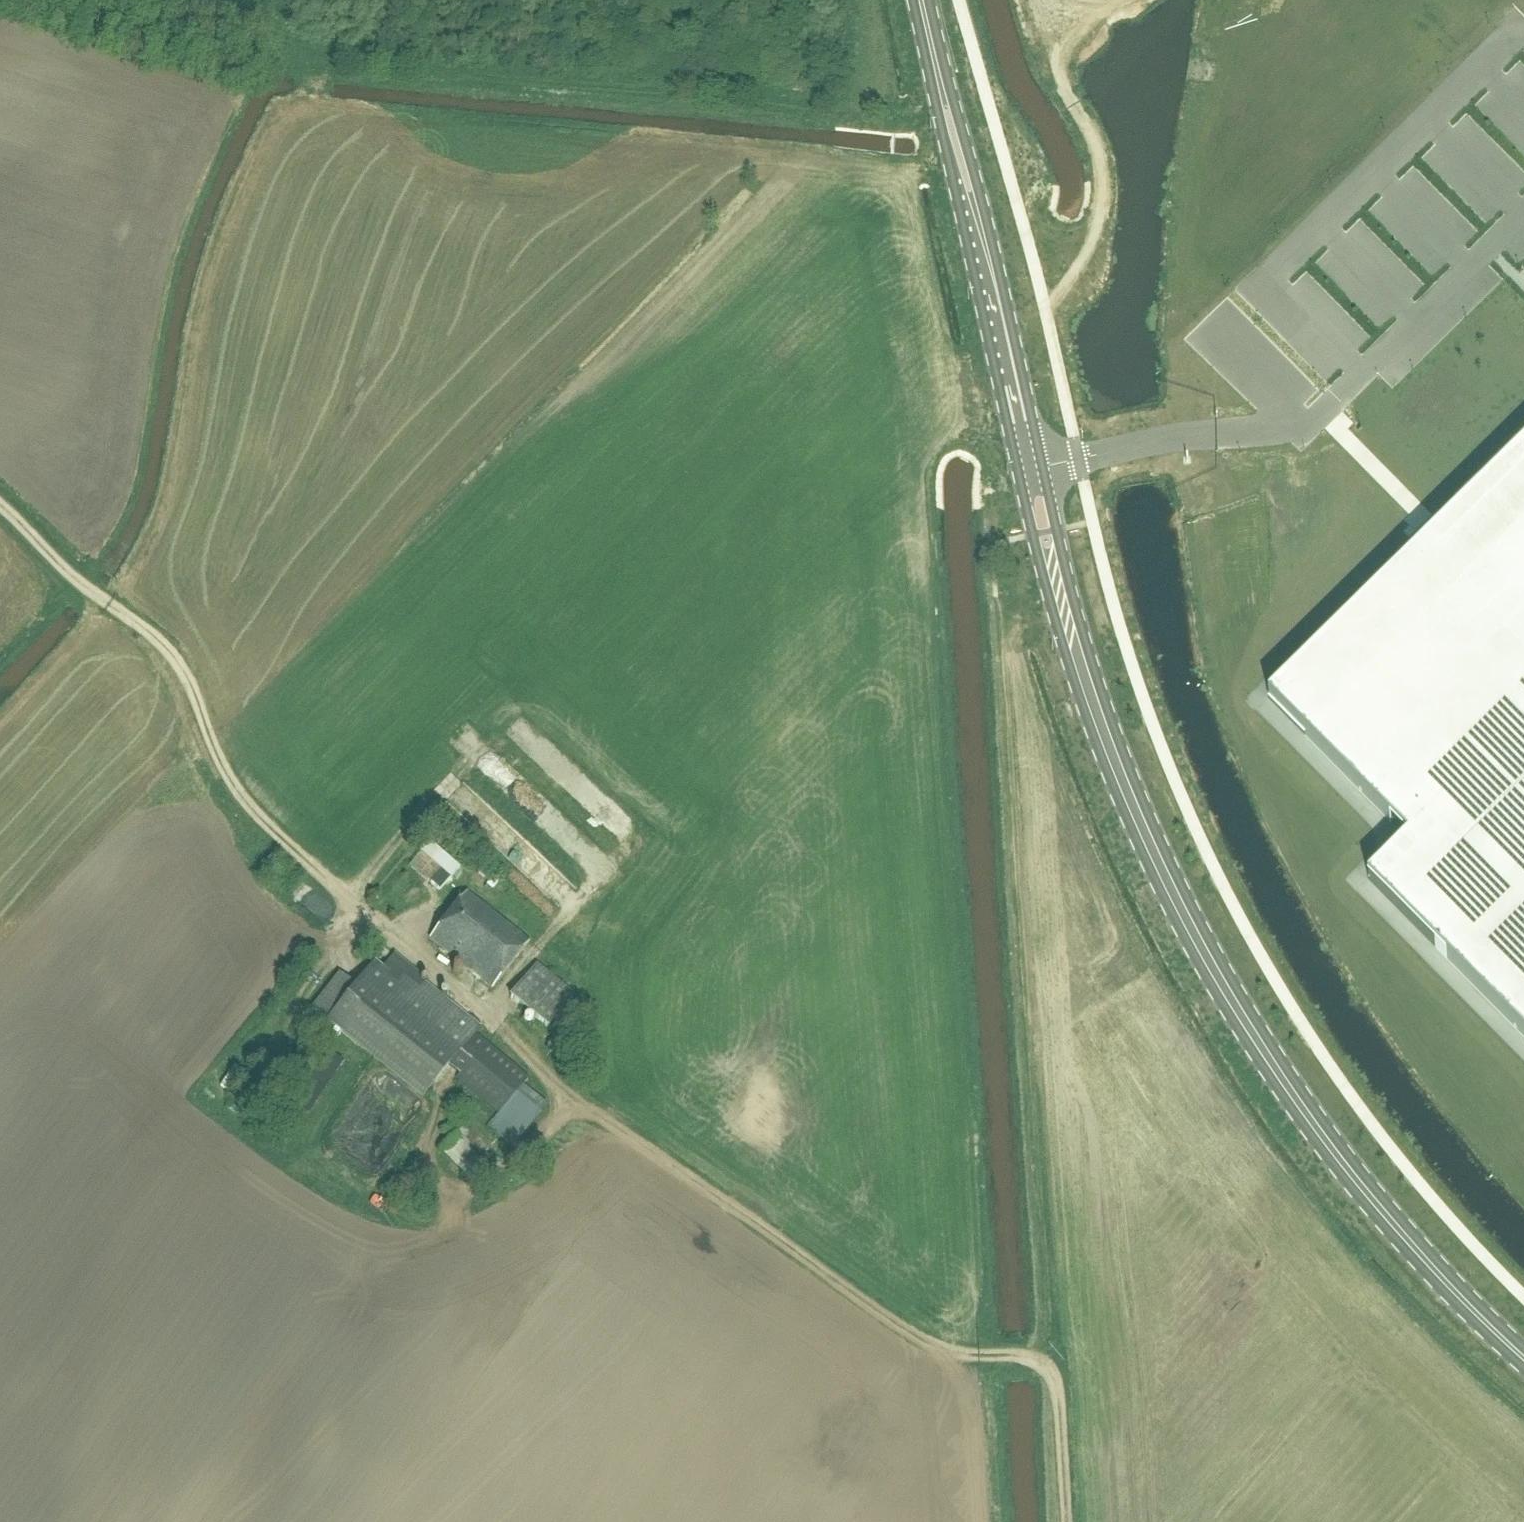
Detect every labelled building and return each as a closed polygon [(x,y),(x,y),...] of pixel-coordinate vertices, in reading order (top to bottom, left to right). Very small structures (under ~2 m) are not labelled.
[(1269,701),(1409,842),(1369,882),(1523,1039),(1523,450),(1269,701)] [(534,800),(525,809),(554,835),(562,826),(534,800)] [(311,911),(321,897),(310,890),(301,904),(311,911)] [(529,944),(466,895),(429,941),(492,991),(529,944)] [(572,997),(534,966),(508,998),(546,1029),(572,997)] [(397,988),(373,968),(356,989),(341,976),(312,1012),(423,1102),(481,1030),(410,973),(397,988)] [(530,1081),(487,1046),(459,1081),(502,1115),(490,1130),(513,1148),(545,1110),(522,1091),(530,1081)] [(347,1065),(329,1052),(273,1133),(291,1146),(347,1065)] [(467,1126),(457,1118),(445,1133),(454,1141),(441,1157),(467,1178),(499,1140),(473,1119),(467,1126)]
